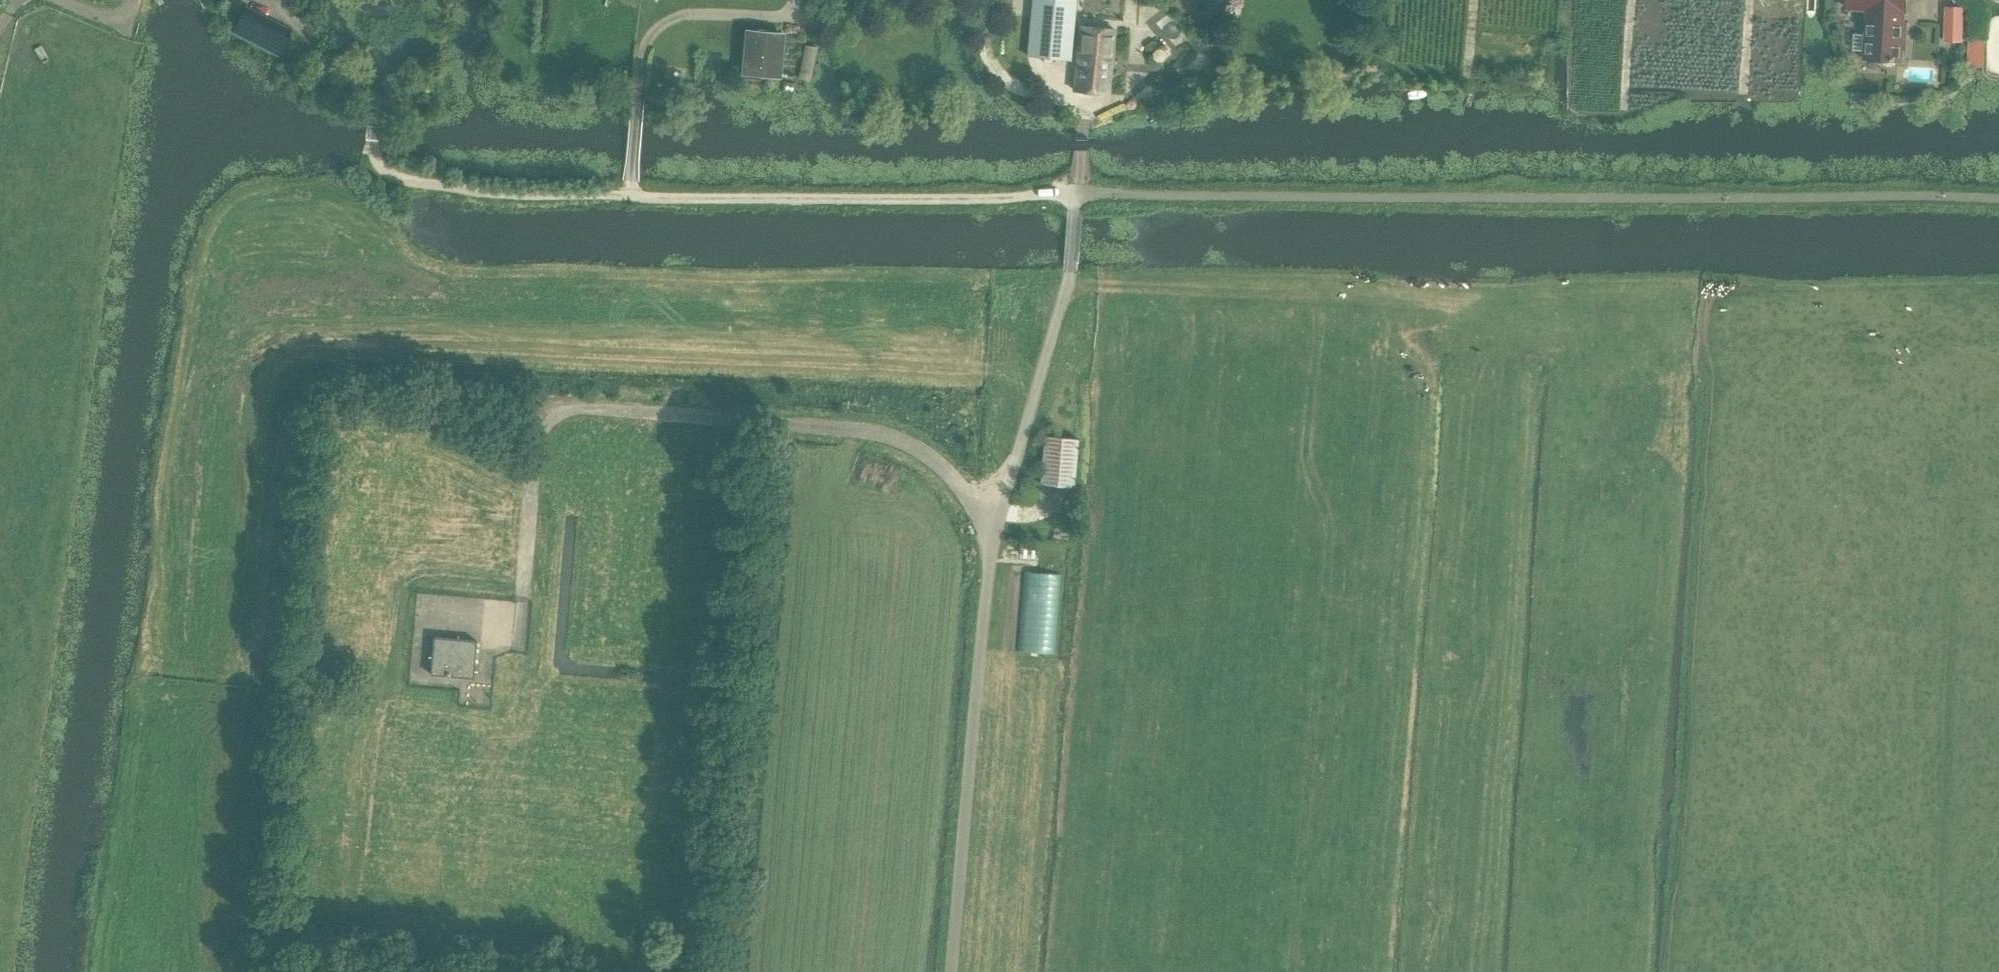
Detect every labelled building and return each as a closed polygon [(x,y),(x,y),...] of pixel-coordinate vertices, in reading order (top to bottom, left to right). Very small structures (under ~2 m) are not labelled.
[(1030,55),(1070,58),(1075,0),(1033,0),(1029,55),(1030,55)] [(1901,60),(1904,12),(1906,12),(1907,0),(1847,0),(1847,8),(1868,9),(1866,34),(1856,33),(1855,49),(1865,50),(1865,57),(1901,60)] [(1944,42),(1962,43),(1964,7),(1945,6),(1944,42)] [(246,9),(234,32),(263,47),(278,55),(290,32),(275,24),(246,9)] [(1075,89),(1109,92),(1114,26),(1080,24),(1077,61),(1076,76),(1075,89)] [(740,75),(780,79),(785,32),(745,28),(740,75)] [(1041,482),(1073,485),(1077,437),(1045,434),(1041,482)] [(429,673),(472,677),(475,639),(432,635),(429,673)]
